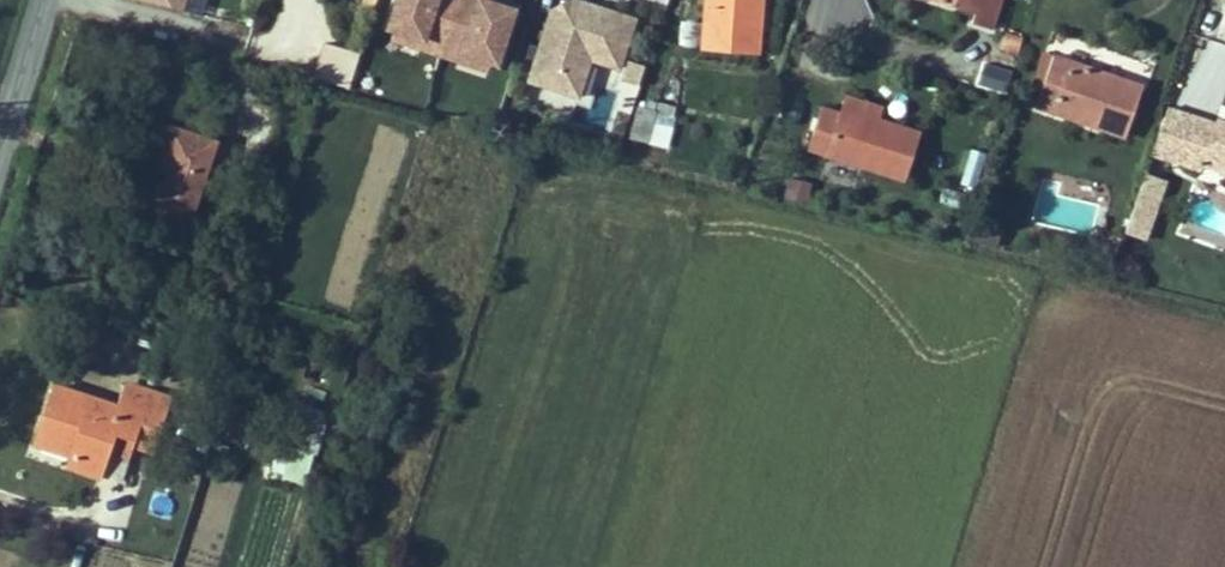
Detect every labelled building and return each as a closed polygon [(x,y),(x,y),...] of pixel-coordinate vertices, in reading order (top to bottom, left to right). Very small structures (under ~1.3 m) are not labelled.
[(186,15),(190,0),(134,0),(186,15)] [(362,4),(373,8),(376,0),(363,0),(362,4)] [(443,45),(457,0),(397,0),(391,20),(400,23),(429,33),(426,40),(443,45)] [(514,9),(505,6),(487,1),(487,0),(457,0),(443,45),(459,50),(462,43),(490,52),(499,55),(514,9)] [(529,80),(568,93),(580,55),(591,59),(619,68),(635,19),(578,0),(570,0),(552,9),(529,80)] [(716,52),(769,55),(772,0),(719,0),(716,52)] [(958,0),(955,12),(984,21),(981,31),(1001,36),(1012,0),(958,0)] [(398,31),(426,40),(429,33),(400,23),(398,31)] [(459,50),(488,60),(490,52),(462,43),(459,50)] [(568,93),(579,97),(591,59),(580,55),(568,93)] [(630,60),(623,81),(637,86),(644,65),(630,60)] [(1067,66),(1055,62),(1037,117),(1050,121),(1067,66)] [(1157,95),(1067,66),(1050,121),(1140,149),(1157,95)] [(862,103),(858,115),(895,126),(899,114),(862,103)] [(656,111),(638,106),(630,136),(648,141),(656,111)] [(925,191),(939,141),(895,126),(858,115),(856,123),(850,122),(839,162),(925,191)] [(839,162),(850,122),(839,118),(826,159),(839,162)] [(177,217),(205,133),(167,120),(138,203),(177,217)] [(194,224),(224,139),(205,133),(177,217),(194,224)] [(1224,140),(1209,136),(1194,185),(1211,191),(1213,179),(1224,182),(1224,138),(1224,140)] [(971,150),(961,185),(976,189),(985,154),(971,150)] [(1151,243),(1166,181),(1142,175),(1128,237),(1151,243)] [(806,206),(812,184),(790,179),(784,201),(806,206)] [(1135,270),(1141,252),(1130,248),(1124,267),(1135,270)] [(58,386),(41,435),(78,447),(72,468),(101,478),(116,431),(131,436),(144,396),(122,389),(116,405),(58,386)]
